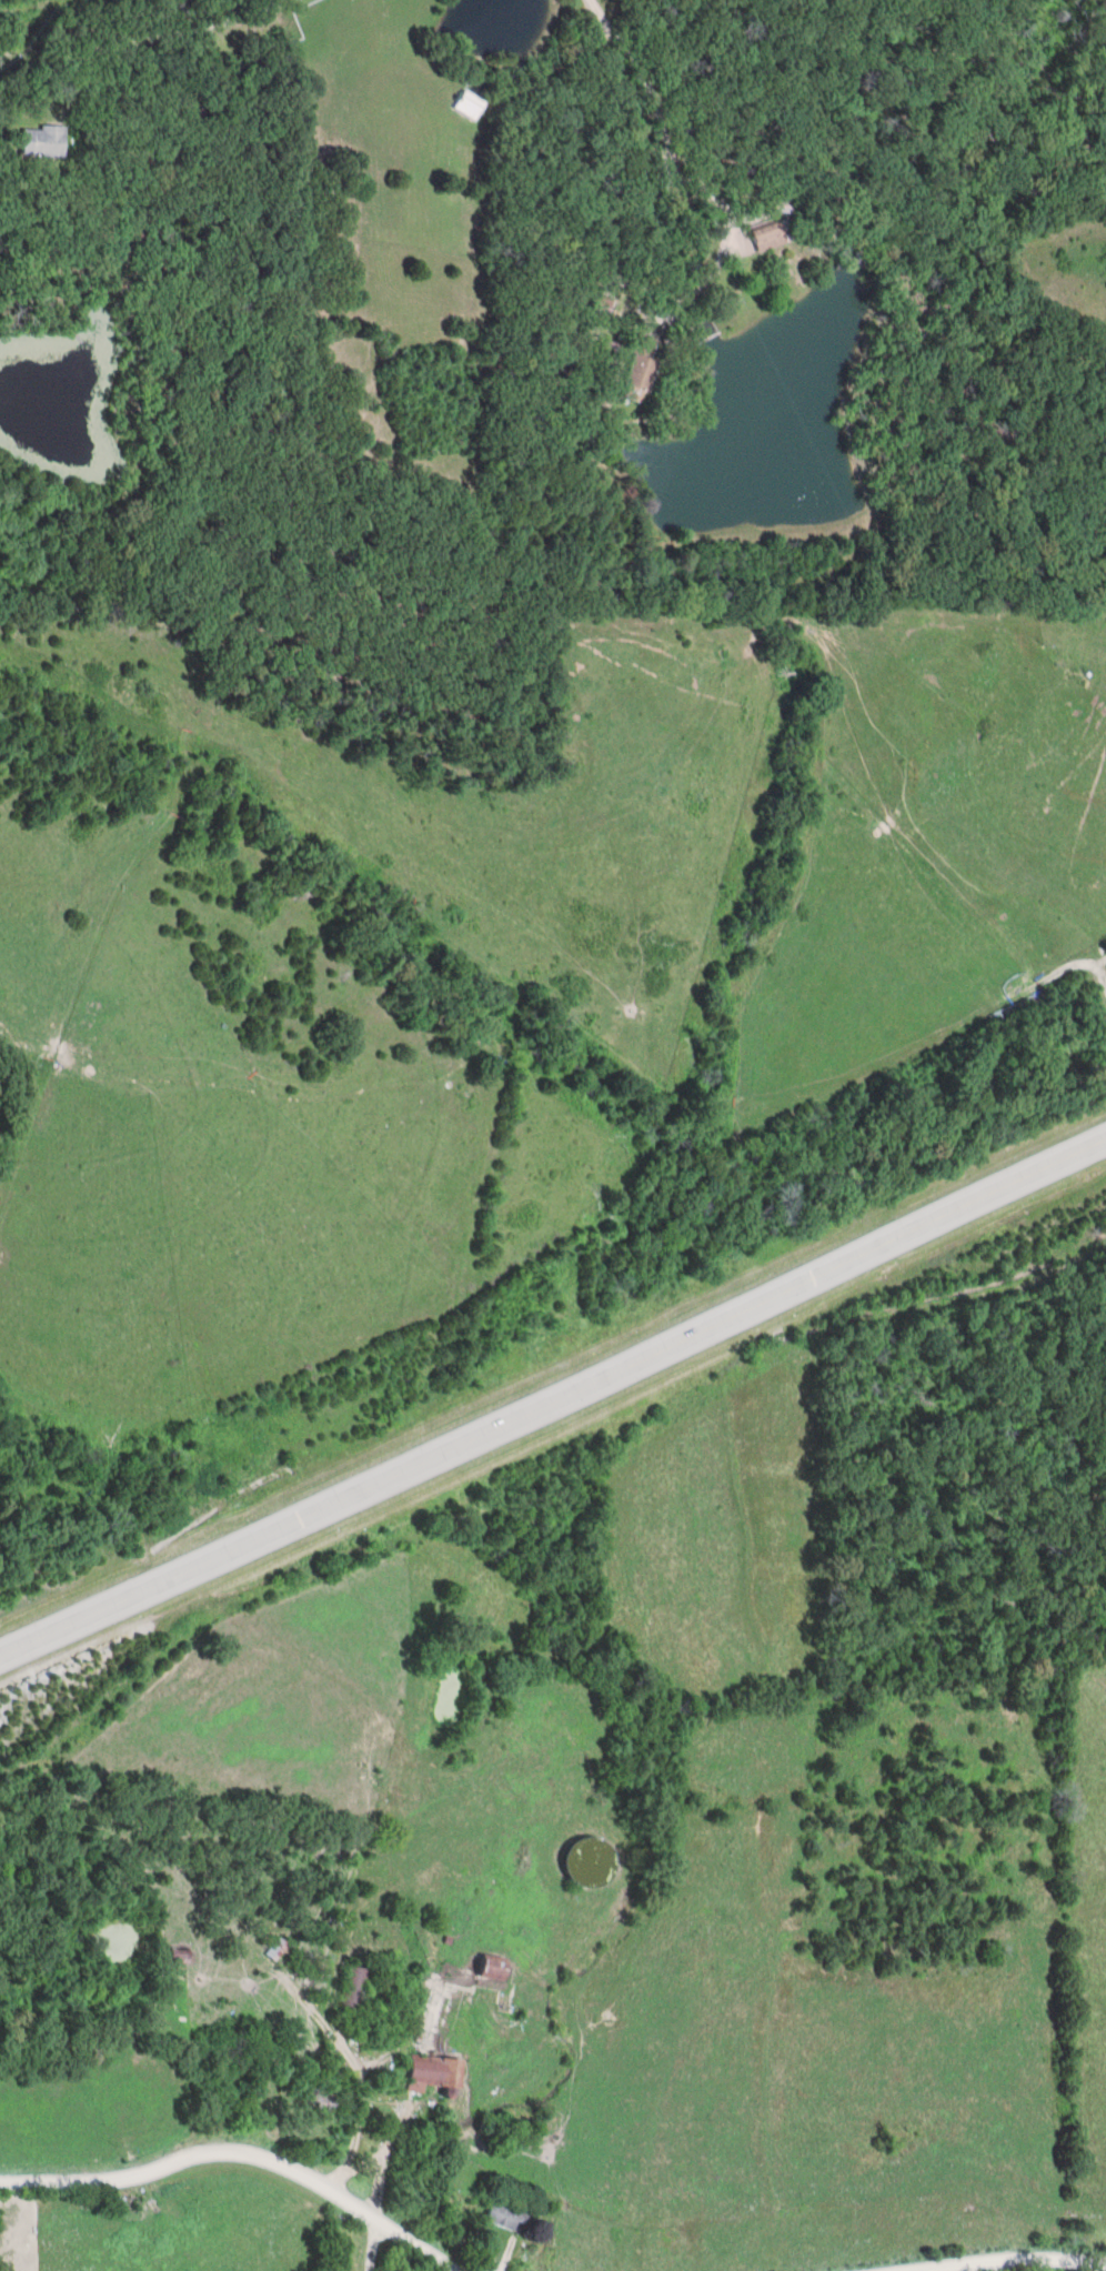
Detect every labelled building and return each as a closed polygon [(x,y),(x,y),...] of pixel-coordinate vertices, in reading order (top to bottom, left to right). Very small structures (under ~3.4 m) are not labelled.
[(454,109),(474,122),(486,104),(466,91),(454,109)] [(64,128),(22,127),(22,157),(64,158),(64,128)] [(760,254),(787,243),(779,222),(751,233),(760,254)] [(657,362),(633,355),(623,386),(647,393),(657,362)] [(577,1884),(602,1884),(602,1841),(577,1841),(577,1884)] [(190,1963),(190,1953),(172,1952),(172,1962),(190,1963)] [(507,1965),(483,1963),(481,1981),(505,1983),(507,1965)] [(339,2009),(357,2015),(370,1974),(353,1968),(339,2009)] [(457,2096),(460,2063),(411,2059),(408,2092),(457,2096)] [(527,2213),(493,2200),(485,2221),(519,2234),(527,2213)]
